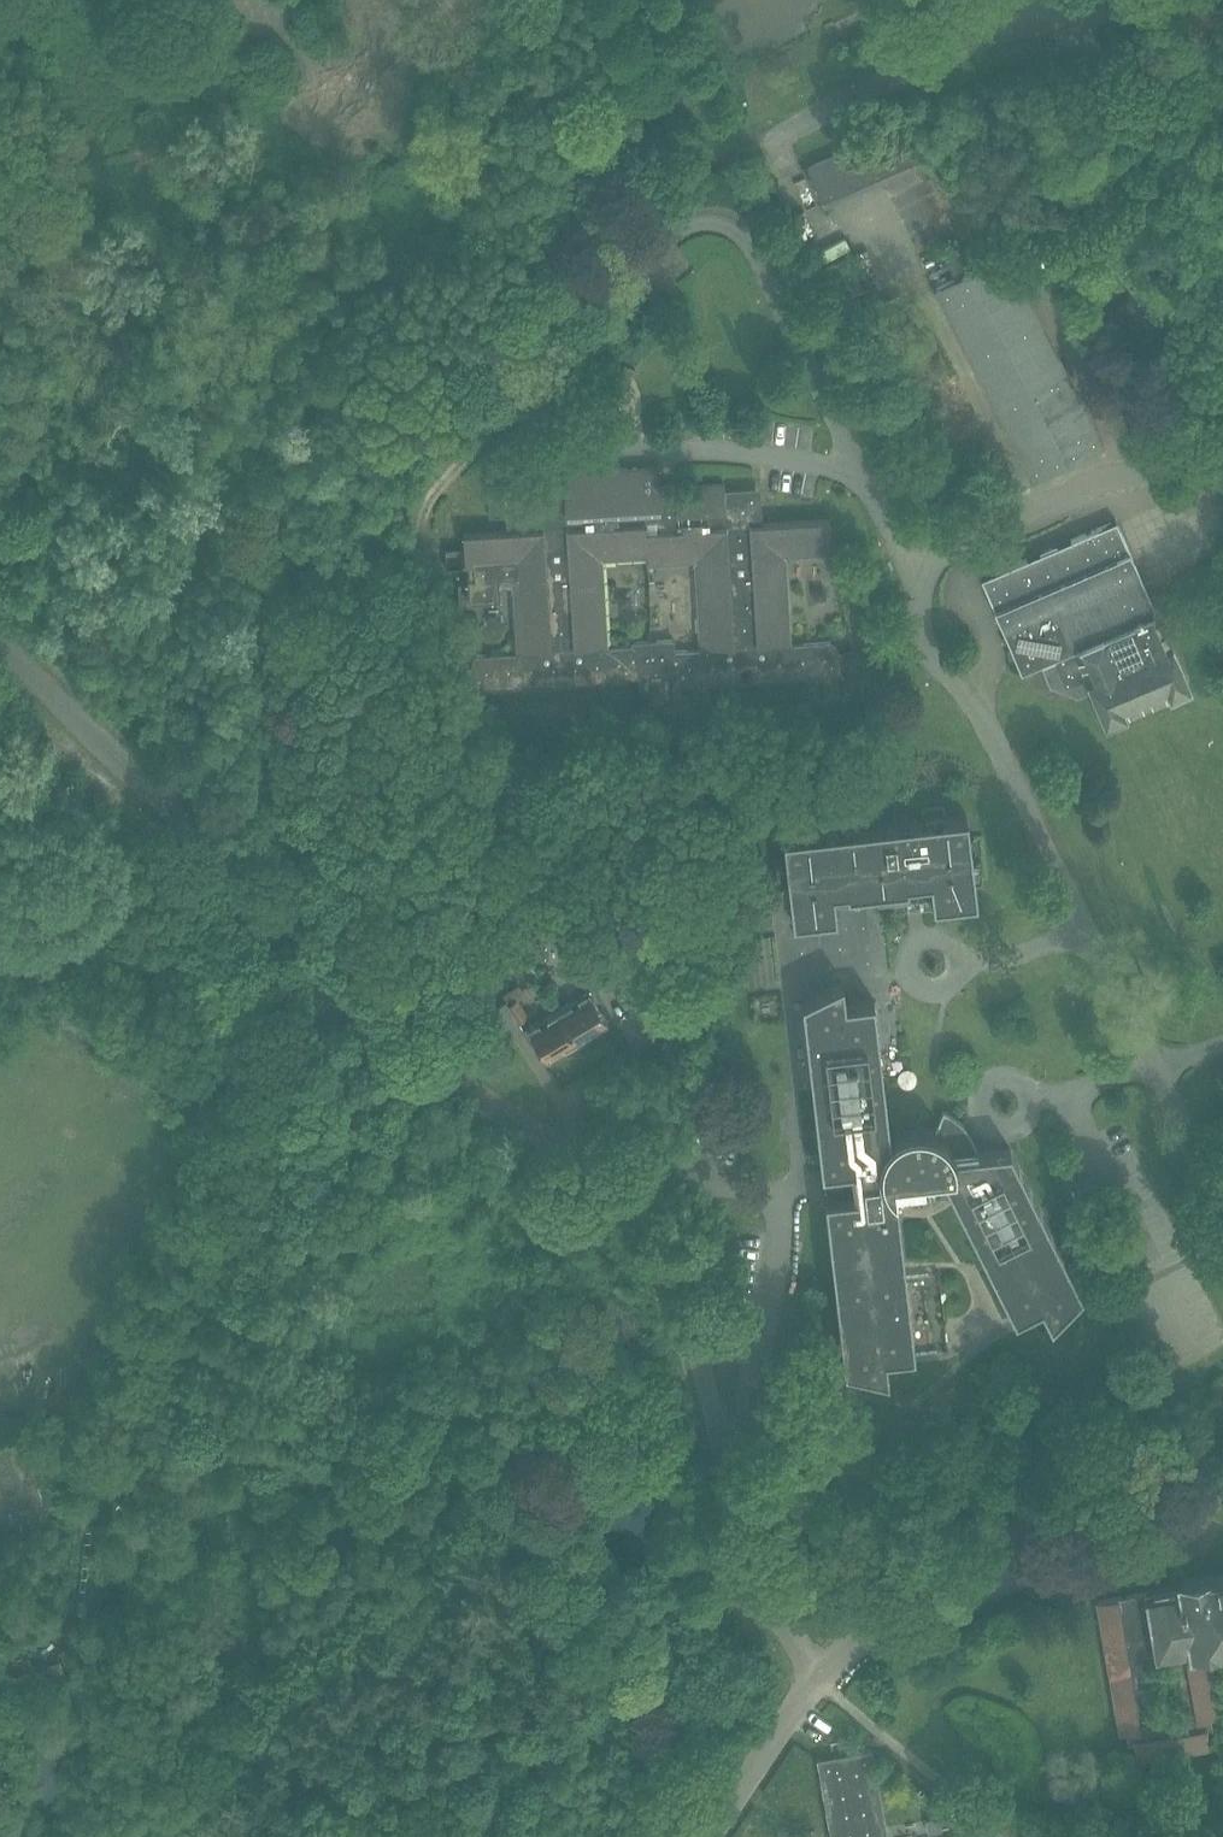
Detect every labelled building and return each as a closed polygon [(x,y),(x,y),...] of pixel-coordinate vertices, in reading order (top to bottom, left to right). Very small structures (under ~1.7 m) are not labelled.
[(945,146),(941,137),(931,114),(808,167),(821,198),(945,146)] [(981,224),(958,171),(931,182),(954,236),(981,224)] [(951,266),(958,280),(937,290),(1033,479),(1103,444),(1007,255),(975,271),(961,244),(944,252),(944,254),(924,264),(931,277),(951,266)] [(823,268),(844,315),(870,303),(849,257),(823,268)] [(490,482),(489,514),(507,515),(508,531),(464,534),(464,548),(465,567),(469,567),(470,581),(468,581),(469,603),(501,601),(500,588),(515,587),(518,652),(520,652),(520,654),(477,655),(472,660),(473,666),(469,667),(470,688),(555,685),(575,684),(638,678),(638,672),(673,670),(674,684),(738,682),(757,681),(842,674),(841,652),(837,652),(837,646),(832,642),(789,645),(789,643),(790,643),(785,556),(832,553),(830,520),(759,524),(757,492),(725,494),(725,483),(661,487),(660,466),(563,472),(564,482),(517,485),(517,482),(490,482)] [(981,579),(1003,628),(1022,673),(1054,659),(1064,680),(1072,684),(1088,677),(1107,722),(1189,687),(1117,521),(981,579)] [(968,816),(783,837),(793,922),(837,917),(834,891),(847,890),(848,894),(906,888),(908,900),(932,897),(933,906),(977,901),(968,816)] [(579,962),(568,969),(579,986),(589,979),(579,962)] [(874,999),(845,1003),(843,981),(802,1001),(822,1172),(825,1172),(828,1198),(825,1198),(844,1369),(888,1379),(886,1357),(914,1354),(897,1197),(903,1200),(909,1203),(915,1203),(923,1203),(929,1202),(934,1200),(939,1197),(945,1192),(950,1187),(1015,1318),(1041,1305),(1051,1325),(1083,1293),(1011,1148),(978,1152),(968,1154),(955,1134),(964,1126),(961,1122),(957,1119),(953,1116),(948,1113),(944,1111),(934,1133),(931,1132),(928,1130),(923,1130),(918,1129),(914,1129),(910,1130),(905,1132),(900,1134),(895,1137),(890,1141),(874,999)] [(594,988),(559,1009),(579,1042),(610,1023),(596,1002),(601,999),(594,988)] [(507,1005),(518,1023),(528,1016),(519,999),(507,1005)] [(534,1039),(548,1061),(579,1042),(559,1009),(524,1030),(530,1041),(534,1039)] [(925,1083),(928,1069),(911,1065),(908,1079),(925,1083)] [(1208,1727),(1203,1728),(1202,1721),(1218,1718),(1209,1666),(1207,1657),(1203,1657),(1202,1650),(1222,1646),(1222,1575),(1179,1582),(1179,1586),(1147,1591),(1148,1592),(1098,1601),(1122,1734),(1138,1731),(1139,1738),(1134,1739),(1137,1760),(1212,1747),(1208,1727)] [(872,1749),(817,1759),(831,1836),(888,1836),(872,1749)]
